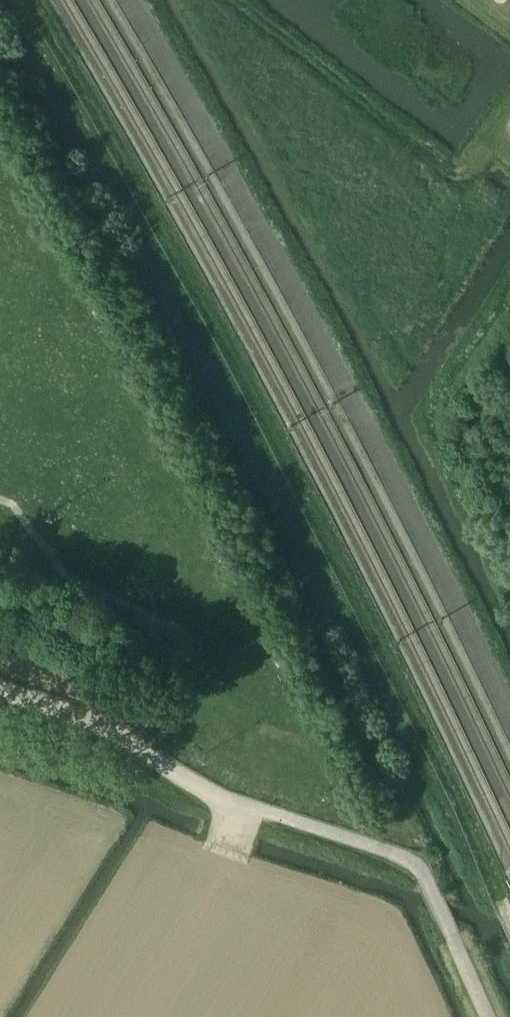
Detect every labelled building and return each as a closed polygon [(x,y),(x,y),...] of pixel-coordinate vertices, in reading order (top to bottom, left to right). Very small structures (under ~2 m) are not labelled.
[(136,635),(142,625),(132,620),(127,630),(136,635)] [(167,662),(176,641),(158,634),(149,655),(167,662)]
